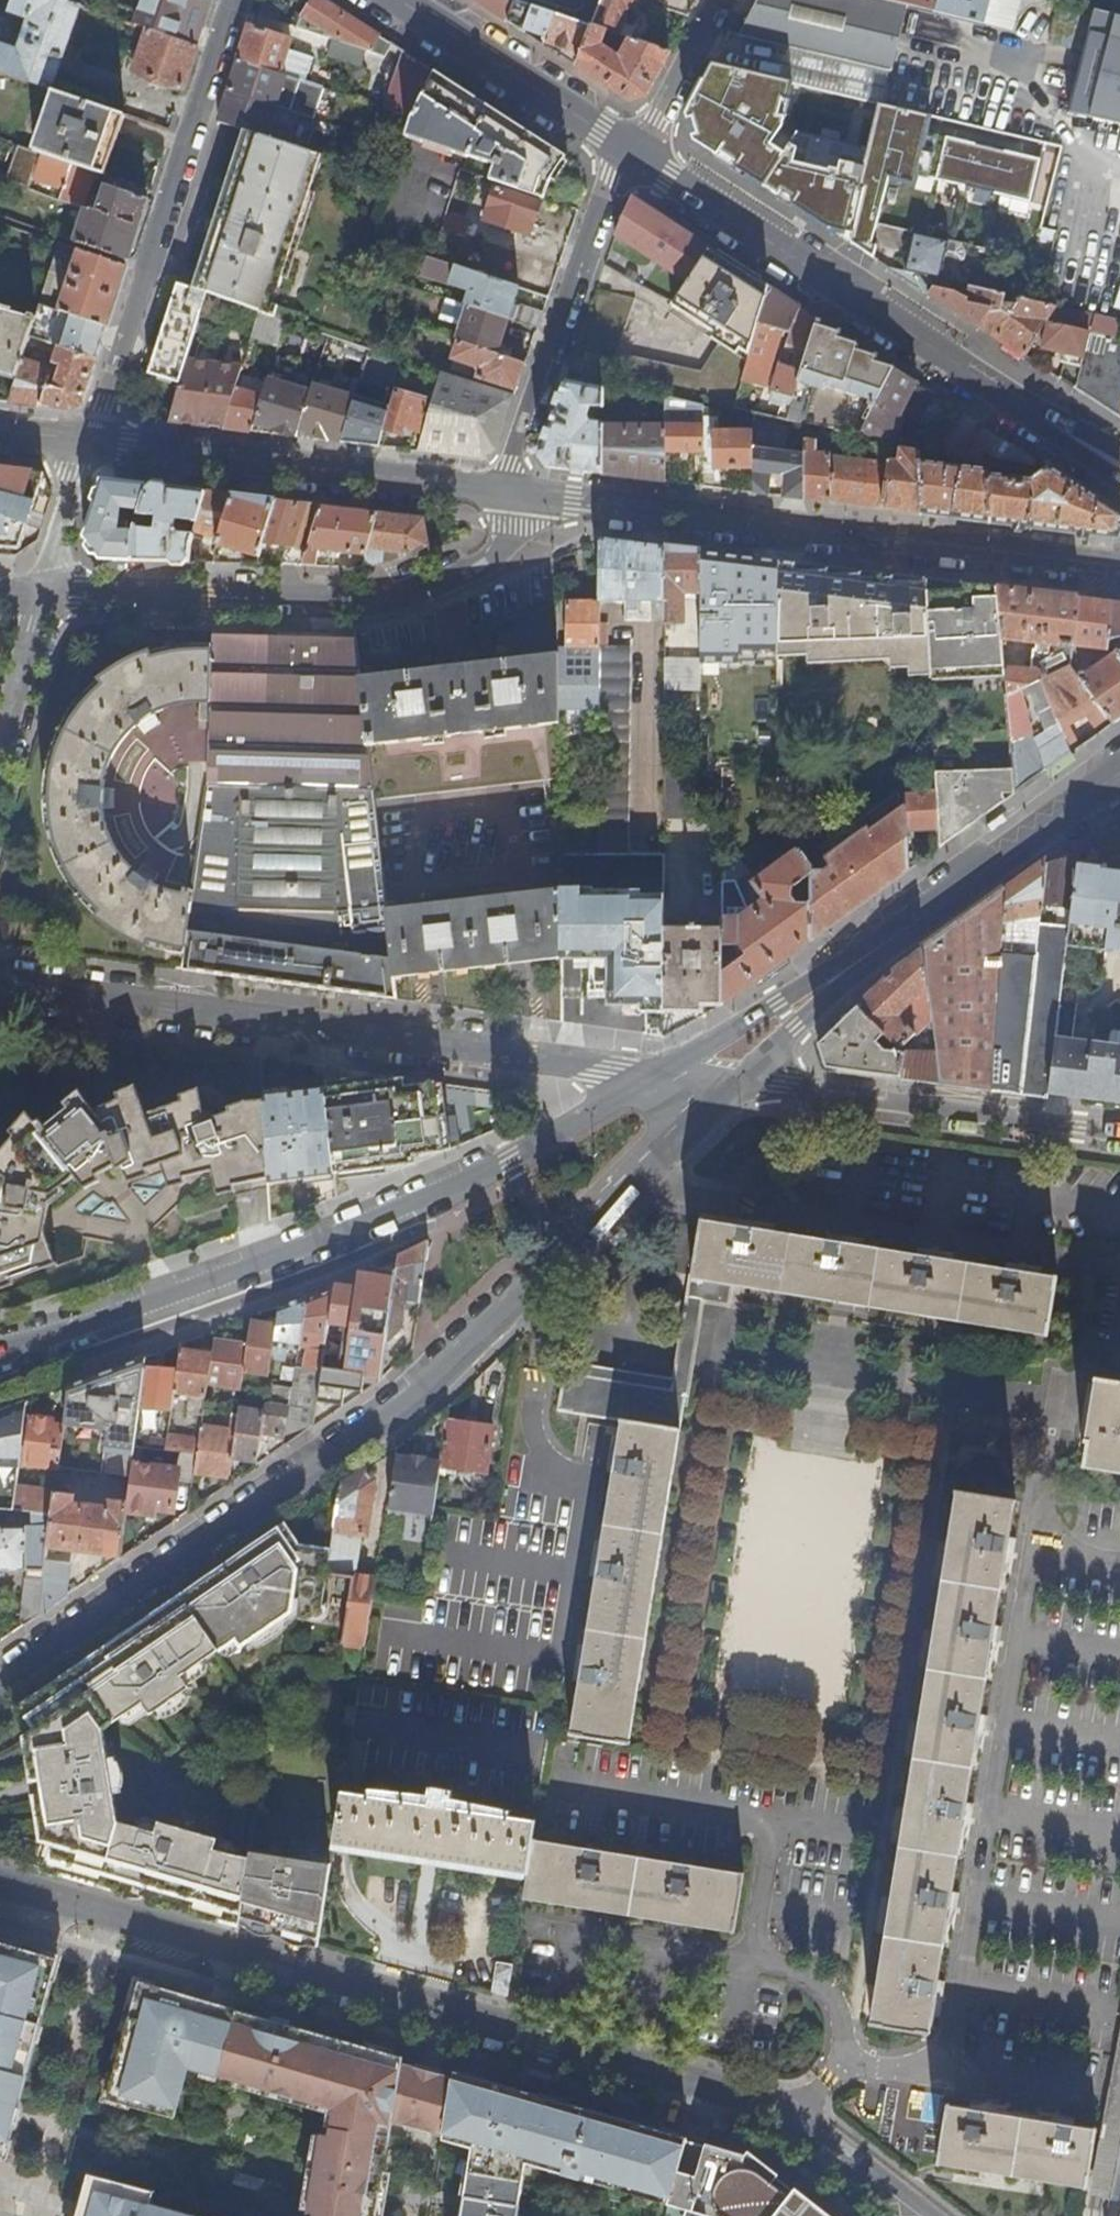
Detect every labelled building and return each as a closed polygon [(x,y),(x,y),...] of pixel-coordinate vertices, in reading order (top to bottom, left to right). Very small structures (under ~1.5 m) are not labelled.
[(81,4),(68,0),(14,0),(10,10),(30,17),(18,50),(0,44),(0,72),(51,90),(81,4)] [(133,23),(149,28),(176,37),(188,0),(141,0),(133,23)] [(211,0),(188,0),(176,37),(196,44),(206,14),(211,0)] [(286,8),(265,0),(257,0),(252,13),(281,22),(286,8)] [(302,13),(297,27),(384,55),(391,43),(355,20),(324,0),(311,0),(302,13)] [(485,5),(508,20),(516,0),(478,0),(485,5)] [(516,0),(508,20),(524,30),(525,27),(546,34),(555,13),(516,0)] [(618,34),(632,0),(602,0),(591,25),(605,30),(618,34)] [(659,1),(665,3),(664,8),(688,16),(696,0),(659,0),(659,1)] [(891,71),(907,6),(886,1),(882,0),(759,0),(740,36),(789,48),(891,71)] [(938,0),(886,0),(886,1),(907,6),(935,13),(938,0)] [(971,2),(962,0),(938,0),(935,13),(985,25),(990,0),(972,0),(971,2)] [(1078,3),(1112,12),(1115,0),(1078,0),(1078,3)] [(1096,11),(1060,1),(1050,44),(1084,53),(1086,46),(1096,11)] [(297,27),(302,13),(286,8),(281,22),(297,27)] [(1096,11),(1086,46),(1119,54),(1119,17),(1116,16),(1096,11)] [(591,25),(555,13),(546,34),(544,40),(580,54),(591,25)] [(238,59),(305,82),(312,63),(294,57),(296,50),(287,47),(290,39),(249,25),(244,38),(238,59)] [(669,51),(631,38),(620,60),(599,45),(605,30),(591,25),(580,54),(576,64),(630,99),(646,95),(663,64),(669,51)] [(196,44),(176,37),(149,28),(134,71),(182,88),(196,44)] [(1077,80),(1119,90),(1119,54),(1086,46),(1084,53),(1077,80)] [(891,71),(789,48),(781,80),(794,84),(802,85),(850,97),(857,98),(879,103),(883,104),(891,71)] [(305,82),(238,59),(233,73),(228,91),(297,114),(314,119),(324,88),(305,82)] [(400,60),(385,108),(411,116),(434,71),(400,60)] [(781,80),(713,64),(688,115),(697,144),(854,245),(868,188),(864,187),(869,164),(865,163),(868,150),(847,145),(840,173),(789,160),(796,133),(783,130),(794,84),(781,80)] [(459,168),(543,197),(551,176),(565,156),(434,71),(411,116),(401,147),(392,178),(374,237),(387,241),(428,255),(432,257),(441,227),(446,213),(459,168)] [(125,115),(113,111),(51,90),(0,72),(0,137),(15,142),(34,149),(36,150),(96,171),(104,174),(125,115)] [(1112,124),(1119,126),(1119,90),(1077,80),(1068,114),(1112,124)] [(289,139),(297,114),(228,91),(223,105),(218,121),(230,125),(244,129),(250,131),(282,141),(283,137),(289,139)] [(125,115),(168,130),(174,112),(126,95),(113,111),(125,115)] [(857,98),(850,97),(846,114),(853,116),(856,105),(857,98)] [(868,188),(854,245),(874,258),(877,247),(873,246),(878,225),(890,178),(914,185),(917,174),(927,133),(931,116),(883,104),(879,103),(868,150),(865,163),(869,164),(864,187),(868,188)] [(199,288),(250,131),(244,129),(197,273),(192,286),(199,288)] [(274,304),(322,155),(282,141),(250,131),(199,288),(207,291),(261,310),(286,318),(301,324),(303,314),(274,304)] [(810,136),(796,133),(789,160),(840,173),(847,145),(810,136)] [(929,134),(927,133),(917,174),(939,180),(968,187),(996,194),(1029,202),(1039,160),(1006,152),(997,150),(987,148),(969,143),(956,140),(929,134)] [(93,199),(86,196),(96,171),(36,150),(34,149),(15,142),(2,179),(27,187),(31,177),(33,178),(63,189),(60,199),(61,199),(80,206),(86,208),(89,209),(91,206),(93,199)] [(1027,212),(1029,202),(996,194),(968,187),(939,180),(917,174),(914,185),(937,190),(965,197),(993,204),(1027,212)] [(106,184),(96,212),(137,226),(140,217),(146,199),(106,184)] [(495,186),(477,239),(513,250),(520,232),(529,235),(540,201),(495,186)] [(24,202),(43,209),(48,195),(29,188),(24,202)] [(48,195),(43,209),(56,214),(61,199),(60,199),(48,195)] [(630,200),(615,235),(688,282),(708,251),(683,234),(630,200)] [(84,213),(73,241),(126,260),(137,226),(96,212),(89,209),(86,208),(80,206),(78,211),(84,213)] [(441,227),(465,235),(469,221),(446,213),(441,227)] [(914,233),(905,271),(923,275),(941,279),(950,241),(926,236),(914,233)] [(117,297),(127,266),(81,250),(73,274),(67,272),(65,278),(71,280),(61,311),(71,314),(108,327),(117,297)] [(712,333),(748,358),(768,289),(738,270),(708,251),(688,282),(674,304),(672,307),(712,333)] [(422,273),(456,284),(472,289),(467,303),(508,317),(519,286),(432,257),(428,255),(422,273)] [(53,297),(64,262),(56,259),(45,294),(53,297)] [(377,288),(382,275),(377,273),(364,269),(361,282),(377,288)] [(1021,298),(1011,316),(1002,311),(1006,295),(941,279),(923,275),(918,287),(967,318),(1006,343),(1025,356),(1034,342),(1047,322),(1048,322),(1090,331),(1119,338),(1119,320),(1041,302),(1021,298)] [(192,286),(179,282),(150,373),(181,383),(184,374),(187,361),(207,291),(199,288),(192,286)] [(772,392),(793,398),(817,321),(798,309),(768,289),(748,358),(746,364),(741,382),(765,388),(782,332),(789,334),(786,345),(796,350),(791,368),(781,365),(772,392)] [(733,410),(738,393),(741,382),(746,364),(718,345),(701,372),(617,352),(635,300),(596,291),(585,324),(570,369),(733,410)] [(451,298),(447,297),(440,317),(463,324),(458,339),(497,353),(508,317),(467,303),(451,298)] [(518,305),(513,319),(537,327),(542,310),(523,303),(521,303),(518,305)] [(17,379),(24,360),(31,336),(38,316),(32,314),(30,319),(4,311),(5,306),(0,304),(0,374),(17,379)] [(103,342),(108,327),(71,314),(61,311),(41,304),(38,316),(31,336),(62,346),(98,358),(103,342)] [(286,318),(261,310),(253,336),(278,344),(286,318)] [(793,398),(791,403),(786,421),(830,429),(860,435),(892,369),(877,366),(879,360),(858,356),(859,348),(838,343),(841,338),(817,321),(793,398)] [(1034,342),(1043,346),(1048,322),(1047,322),(1034,342)] [(1048,322),(1043,346),(1042,348),(1062,353),(1060,362),(1080,367),(1090,331),(1048,322)] [(1080,367),(1075,388),(1119,417),(1119,338),(1090,331),(1080,367)] [(497,353),(458,339),(452,357),(477,365),(479,370),(476,377),(516,390),(521,372),(525,362),(497,353)] [(93,373),(98,358),(62,346),(56,364),(64,367),(56,387),(48,385),(52,372),(41,369),(42,365),(24,360),(17,379),(10,402),(22,404),(70,410),(83,401),(93,373)] [(246,359),(243,368),(225,428),(231,429),(252,431),(263,395),(251,392),(255,381),(260,363),(246,359)] [(181,383),(169,421),(180,422),(219,427),(237,368),(187,361),(184,374),(181,383)] [(243,368),(237,368),(219,427),(225,428),(243,368)] [(892,369),(860,435),(893,440),(902,414),(920,422),(933,395),(892,369)] [(514,396),(441,373),(432,404),(424,433),(419,451),(466,457),(482,459),(497,451),(514,396)] [(318,439),(341,442),(347,421),(354,400),(355,396),(313,383),(311,391),(268,378),(266,385),(263,395),(252,431),(275,434),(318,439)] [(604,389),(567,379),(541,455),(550,468),(573,471),(603,474),(603,426),(593,426),(589,421),(593,410),(604,409),(604,404),(604,389)] [(266,385),(255,381),(251,392),(263,395),(266,385)] [(630,394),(604,389),(604,404),(628,403),(630,394)] [(390,411),(385,430),(407,435),(409,429),(424,433),(432,404),(396,392),(390,411)] [(733,410),(786,421),(791,403),(762,397),(761,399),(738,393),(733,410)] [(666,402),(665,425),(704,425),(704,406),(666,397),(666,402)] [(380,446),(385,430),(390,411),(354,400),(347,421),(341,442),(380,446)] [(791,430),(753,422),(753,433),(753,442),(753,450),(791,453),(791,430)] [(603,426),(603,474),(651,480),(665,482),(665,451),(665,434),(665,425),(603,426)] [(704,425),(665,425),(665,434),(665,451),(704,451),(704,441),(704,437),(704,425)] [(704,451),(703,472),(716,473),(716,468),(753,468),(753,450),(753,442),(753,433),(716,433),(716,442),(704,441),(704,451)] [(1035,460),(994,434),(981,456),(1032,465),(1035,460)] [(805,455),(806,499),(819,500),(833,502),(832,464),(832,458),(832,456),(816,454),(816,445),(805,443),(805,455)] [(922,463),(922,451),(902,448),(900,461),(891,460),(891,465),(890,470),(885,508),(895,510),(922,513),(922,473),(922,463)] [(753,468),(753,493),(769,494),(772,472),(788,473),(786,496),(806,499),(805,455),(791,453),(753,450),(753,468)] [(873,507),(885,508),(890,470),(891,465),(832,458),(832,464),(833,502),(873,507)] [(1048,469),(1042,473),(1031,480),(988,475),(988,471),(922,463),(922,473),(922,513),(953,517),(1021,525),(1117,537),(1119,528),(1119,515),(1048,469)] [(0,468),(0,491),(37,500),(45,473),(16,470),(0,468)] [(102,481),(101,492),(97,523),(133,527),(138,485),(118,482),(102,481)] [(176,489),(150,486),(135,535),(135,541),(133,561),(167,562),(190,563),(190,546),(195,531),(206,493),(176,489)] [(19,549),(28,526),(29,524),(37,500),(0,491),(0,548),(19,549)] [(206,493),(195,531),(219,538),(232,496),(219,494),(206,493)] [(253,498),(232,496),(219,538),(215,549),(223,552),(225,547),(259,557),(264,543),(278,501),(253,498)] [(288,503),(278,501),(264,543),(282,545),(281,550),(287,550),(288,544),(300,504),(288,503)] [(281,561),(281,565),(292,565),(303,566),(323,507),(311,505),(300,504),(288,544),(287,550),(281,561)] [(323,507),(303,566),(317,566),(319,552),(367,556),(380,513),(350,510),(323,507)] [(424,518),(380,513),(367,556),(363,567),(366,567),(388,563),(412,554),(428,546),(424,518)] [(133,561),(135,541),(118,540),(117,561),(133,561)] [(651,546),(602,541),(601,602),(626,602),(626,620),(650,620),(651,601),(666,602),(666,548),(651,546)] [(702,553),(666,548),(666,602),(665,630),(670,630),(670,624),(684,624),(684,593),(702,592),(702,553)] [(778,562),(702,553),(702,592),(701,657),(778,655),(778,644),(778,562)] [(806,565),(778,562),(778,644),(807,644),(806,565)] [(806,565),(807,644),(807,652),(890,650),(890,658),(908,659),(909,667),(930,667),(930,656),(926,579),(825,567),(806,565)] [(961,584),(926,579),(930,656),(930,667),(931,674),(1006,672),(1006,667),(1003,637),(998,588),(961,584)] [(1039,593),(998,588),(1003,637),(1074,646),(1080,598),(1039,593)] [(1080,598),(1074,646),(1110,650),(1112,640),(1119,638),(1119,603),(1080,598)] [(600,646),(601,602),(567,602),(567,647),(600,647),(600,646)] [(184,966),(183,970),(260,980),(361,994),(398,999),(395,978),(391,935),(388,910),(375,801),(372,772),(361,676),(356,632),(214,629),(213,651),(211,702),(211,723),(211,730),(209,787),(194,895),(187,947),(184,966)] [(600,646),(600,647),(599,723),(597,853),(628,852),(631,646),(600,646)] [(559,647),(559,653),(560,722),(599,723),(600,647),(567,647),(559,647)] [(1117,651),(1081,677),(1114,722),(1119,718),(1119,650),(1117,651)] [(149,939),(187,947),(194,895),(193,895),(193,889),(186,888),(185,894),(158,886),(138,873),(127,863),(117,849),(108,829),(103,803),(103,788),(111,760),(121,742),(133,728),(156,713),(177,705),(211,702),(213,651),(170,654),(152,658),(141,662),(114,677),(106,683),(83,706),(70,727),(55,767),(52,804),(61,850),(75,879),(92,902),(102,911),(109,917),(139,934),(149,939)] [(141,662),(152,658),(150,652),(122,663),(102,678),(106,683),(114,677),(141,662)] [(559,653),(361,676),(372,772),(375,801),(483,788),(560,779),(560,722),(559,653)] [(701,659),(665,659),(665,690),(701,690),(701,659)] [(1072,752),(1100,732),(1114,722),(1081,677),(1072,665),(1046,677),(1043,679),(1062,726),(1072,752)] [(1006,672),(1008,696),(1022,689),(1043,679),(1046,677),(1047,671),(1006,667),(1006,672)] [(1030,696),(1045,735),(1062,726),(1043,679),(1022,689),(1025,699),(1030,696)] [(1022,689),(1008,696),(1013,745),(1034,736),(1025,699),(1022,689)] [(1015,770),(1017,792),(1035,779),(1072,752),(1062,726),(1045,735),(1035,740),(1034,736),(1013,745),(1015,770)] [(958,834),(958,830),(959,830),(968,826),(973,824),(976,819),(977,813),(977,810),(984,810),(985,815),(1017,792),(1015,770),(965,773),(964,756),(935,758),(937,792),(939,830),(940,848),(958,834)] [(665,758),(665,817),(694,817),(695,757),(665,758)] [(871,822),(870,829),(872,832),(907,807),(906,789),(905,788),(904,788),(866,816),(871,822)] [(907,807),(908,832),(939,830),(937,792),(916,793),(916,788),(906,789),(907,807)] [(813,872),(814,939),(865,902),(910,869),(908,832),(907,807),(872,832),(870,829),(830,857),(831,859),(823,864),(823,871),(813,872)] [(1116,828),(1079,855),(1079,856),(1070,923),(1109,929),(1106,951),(1119,953),(1119,825),(1116,828)] [(723,929),(723,1005),(757,980),(768,972),(801,948),(814,939),(813,872),(813,863),(802,848),(756,883),(767,899),(751,911),(737,881),(735,883),(723,884),(723,929)] [(561,959),(561,1022),(614,1029),(643,1033),(664,1036),(665,928),(665,899),(665,852),(628,852),(597,853),(560,853),(561,889),(561,959)] [(1063,860),(1047,864),(1042,904),(1059,906),(1057,922),(1070,923),(1079,856),(1063,860)] [(723,869),(723,884),(735,883),(737,881),(751,872),(739,858),(723,869)] [(1026,874),(1007,888),(1002,952),(1014,952),(1017,920),(1041,916),(1042,904),(1047,864),(1047,859),(1026,874)] [(939,1060),(942,1084),(968,1087),(993,1091),(1002,952),(1007,888),(965,918),(923,949),(933,1020),(939,1060)] [(391,935),(395,978),(483,968),(561,959),(561,889),(388,910),(391,935)] [(147,945),(149,939),(139,934),(109,917),(102,911),(99,916),(121,933),(147,945)] [(665,928),(664,1036),(703,1016),(704,1005),(723,1005),(723,929),(665,928)] [(883,981),(857,1007),(882,1032),(886,1035),(901,1049),(933,1020),(923,949),(894,970),(883,981)] [(1002,952),(993,1091),(1007,1092),(1022,1094),(1036,954),(1014,952),(1002,952)] [(829,1068),(901,1078),(904,1056),(904,1052),(885,1050),(878,1043),(886,1035),(882,1032),(857,1007),(836,1027),(819,1043),(829,1068)] [(1109,1043),(1109,1039),(1093,1037),(1092,1041),(1055,1037),(1048,1093),(1078,1096),(1119,1101),(1119,1044),(1109,1043)] [(904,1056),(901,1078),(942,1084),(939,1060),(904,1056)] [(335,1175),(416,1164),(416,1157),(445,1153),(437,1082),(407,1085),(406,1078),(344,1086),(326,1088),(335,1175)] [(269,1179),(264,1101),(243,1102),(229,1106),(229,1110),(214,1118),(212,1110),(203,1113),(199,1089),(180,1093),(182,1099),(146,1112),(133,1083),(115,1092),(116,1098),(94,1107),(77,1089),(60,1102),(65,1109),(44,1128),(36,1117),(31,1122),(25,1111),(7,1131),(13,1135),(0,1150),(0,1287),(10,1283),(8,1277),(51,1262),(38,1234),(43,1205),(58,1192),(54,1186),(70,1173),(85,1189),(99,1182),(96,1176),(121,1165),(129,1184),(147,1175),(146,1170),(162,1164),(170,1186),(185,1183),(184,1177),(213,1168),(219,1194),(269,1179)] [(269,1179),(269,1183),(335,1175),(326,1088),(265,1095),(264,1101),(269,1179)] [(703,1218),(693,1279),(729,1285),(855,1306),(1050,1337),(1060,1278),(920,1254),(740,1224),(703,1218)] [(400,1257),(383,1378),(414,1348),(430,1241),(414,1248),(400,1255),(400,1257)] [(337,1285),(319,1401),(344,1405),(346,1388),(364,1391),(366,1376),(383,1378),(400,1257),(370,1272),(366,1274),(365,1272),(337,1285)] [(678,1349),(671,1390),(687,1393),(694,1351),(703,1300),(690,1297),(693,1279),(690,1278),(678,1349)] [(729,1285),(693,1279),(690,1297),(703,1300),(725,1303),(729,1285)] [(258,1459),(257,1464),(273,1453),(291,1441),(314,1425),(319,1401),(337,1285),(321,1291),(292,1301),(280,1306),(277,1325),(274,1346),(301,1349),(301,1346),(309,1347),(306,1366),(297,1365),(294,1387),(269,1383),(268,1392),(265,1412),(258,1459)] [(252,1322),(250,1341),(246,1369),(271,1372),(274,1346),(277,1325),(252,1322)] [(217,1336),(214,1354),(210,1382),(243,1388),(246,1369),(250,1341),(217,1336)] [(182,1349),(179,1369),(176,1391),(192,1393),(189,1412),(205,1414),(206,1408),(210,1382),(214,1354),(182,1349)] [(64,1429),(108,1436),(104,1472),(132,1476),(136,1446),(137,1435),(141,1408),(146,1368),(147,1357),(105,1372),(69,1386),(64,1425),(64,1429)] [(179,1369),(146,1368),(141,1408),(173,1410),(176,1391),(179,1369)] [(621,1421),(570,1733),(629,1743),(662,1544),(687,1393),(671,1390),(566,1373),(560,1411),(621,1421)] [(1084,1467),(1119,1473),(1119,1382),(1097,1378),(1086,1442),(1088,1443),(1084,1467)] [(13,1509),(16,1485),(21,1449),(27,1408),(27,1401),(0,1412),(0,1508),(13,1509)] [(447,1422),(450,1403),(423,1430),(416,1434),(413,1459),(397,1456),(389,1507),(433,1515),(434,1507),(440,1466),(447,1422)] [(233,1456),(258,1459),(265,1412),(240,1408),(239,1413),(233,1456)] [(25,1463),(59,1467),(64,1429),(64,1425),(52,1423),(53,1418),(51,1418),(52,1412),(37,1411),(36,1416),(32,1416),(25,1463)] [(200,1452),(196,1472),(230,1477),(233,1456),(239,1413),(233,1412),(231,1427),(204,1424),(202,1438),(200,1452)] [(492,1428),(447,1422),(440,1466),(445,1467),(444,1472),(456,1474),(457,1469),(487,1473),(492,1428)] [(168,1449),(182,1450),(200,1452),(202,1438),(170,1434),(169,1438),(168,1449)] [(169,1438),(137,1435),(136,1446),(145,1447),(168,1449),(169,1438)] [(132,1476),(129,1500),(127,1511),(150,1514),(150,1508),(173,1511),(174,1510),(178,1480),(195,1481),(196,1472),(200,1452),(182,1450),(179,1468),(143,1463),(145,1447),(136,1446),(132,1476)] [(372,1477),(367,1468),(341,1486),(334,1530),(360,1534),(367,1535),(375,1482),(372,1477)] [(16,1485),(13,1509),(30,1511),(53,1513),(54,1504),(56,1491),(16,1485)] [(958,1490),(873,2024),(932,2034),(937,2001),(950,1920),(966,1821),(980,1734),(993,1654),(1010,1549),(1017,1500),(958,1490)] [(54,1504),(53,1513),(49,1545),(121,1555),(127,1511),(129,1500),(111,1498),(110,1508),(73,1503),(75,1493),(56,1491),(54,1504)] [(30,1524),(25,1524),(27,1568),(27,1577),(26,1577),(21,1619),(24,1624),(39,1613),(44,1579),(47,1559),(49,1545),(53,1513),(30,1511),(30,1524)] [(27,1568),(25,1524),(0,1525),(0,1569),(27,1568)] [(180,1597),(217,1651),(237,1637),(242,1643),(287,1612),(297,1545),(284,1525),(214,1573),(180,1597)] [(331,1551),(331,1553),(357,1557),(360,1534),(334,1530),(331,1551)] [(287,1612),(291,1610),(292,1604),(322,1608),(328,1572),(331,1553),(331,1551),(297,1545),(287,1612)] [(331,1553),(328,1572),(354,1577),(354,1575),(355,1566),(357,1557),(331,1553)] [(44,1579),(39,1613),(66,1595),(70,1562),(47,1559),(44,1579)] [(365,1647),(373,1596),(375,1594),(377,1579),(354,1575),(354,1577),(343,1644),(365,1647)] [(105,1728),(143,1702),(150,1713),(190,1685),(183,1674),(217,1651),(180,1597),(22,1705),(42,1734),(36,1739),(43,1788),(51,1835),(58,1837),(48,1869),(52,1870),(118,1889),(120,1884),(193,1905),(192,1910),(212,1916),(240,1924),(250,1856),(216,1847),(219,1836),(161,1820),(157,1830),(120,1820),(105,1728)] [(342,1790),(334,1845),(352,1848),(420,1858),(439,1860),(443,1861),(521,1873),(527,1874),(532,1839),(535,1820),(448,1807),(449,1799),(452,1799),(453,1790),(431,1787),(429,1796),(432,1797),(431,1804),(342,1790)] [(532,1839),(527,1874),(525,1888),(523,1899),(734,1933),(744,1874),(532,1839)] [(331,1863),(251,1851),(250,1856),(240,1924),(270,1933),(290,1939),(292,1930),(319,1938),(331,1863)] [(319,1938),(292,1930),(290,1939),(310,1944),(318,1946),(319,1938)] [(3,2154),(34,2039),(44,2003),(56,1957),(11,1944),(0,1941),(0,2153),(3,2154)] [(492,1990),(508,1995),(512,1966),(496,1963),(492,1990)] [(392,2121),(442,2135),(441,2139),(470,2147),(459,2215),(515,2215),(524,2162),(580,2179),(582,2172),(669,2197),(684,2140),(685,2137),(453,2071),(452,2078),(411,2066),(401,2064),(403,2056),(271,2018),(139,1980),(123,2038),(107,2098),(173,2116),(187,2067),(333,2108),(328,2135),(320,2133),(307,2212),(313,2213),(313,2215),(375,2215),(392,2121)] [(1094,2195),(1104,2197),(1113,2199),(1119,2162),(1119,2051),(1094,2195)] [(939,2163),(1087,2188),(1097,2128),(1035,2118),(1008,2114),(949,2104),(939,2163)] [(667,2204),(685,2209),(683,2215),(831,2215),(757,2158),(705,2143),(704,2145),(684,2140),(669,2197),(667,2204)] [(149,2203),(153,2191),(87,2173),(79,2202),(75,2215),(196,2215),(149,2203)]
